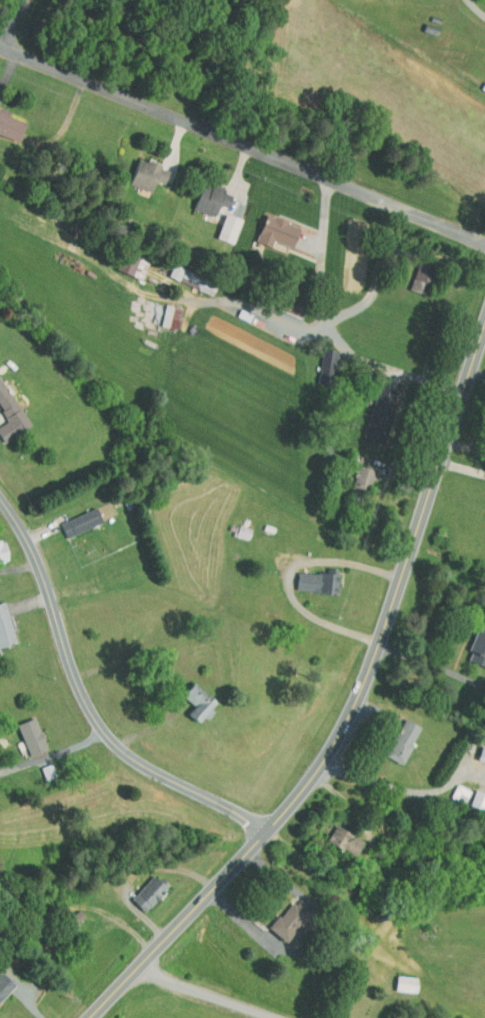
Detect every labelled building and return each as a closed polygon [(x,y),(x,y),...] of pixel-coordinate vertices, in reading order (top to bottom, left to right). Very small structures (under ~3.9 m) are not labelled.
[(13,116),(0,111),(0,133),(6,135),(13,116)] [(158,162),(127,153),(119,179),(141,185),(144,176),(153,178),(158,162)] [(204,210),(208,198),(217,201),(222,187),(192,177),(182,202),(204,210)] [(205,232),(222,238),(230,213),(214,207),(205,232)] [(244,234),(260,241),(263,234),(280,242),(289,222),(256,207),(244,234)] [(110,256),(107,264),(128,273),(136,255),(119,248),(115,258),(110,256)] [(416,279),(422,263),(408,257),(398,283),(407,286),(410,277),(416,279)] [(158,271),(168,275),(172,262),(162,259),(158,271)] [(150,319),(165,323),(171,302),(155,298),(150,319)] [(327,344),(314,343),(311,369),(324,370),(327,344)] [(20,421),(0,386),(0,432),(20,421)] [(347,458),(342,481),(358,485),(364,462),(347,458)] [(91,517),(85,502),(49,516),(55,532),(91,517)] [(326,587),(327,568),(286,567),(286,585),(326,587)] [(484,665),(484,650),(480,648),(484,637),(484,625),(469,618),(458,643),(461,644),(457,654),(484,665)] [(183,699),(176,706),(187,717),(206,697),(183,675),(171,688),(183,699)] [(18,749),(36,742),(23,710),(6,717),(18,749)] [(410,720),(393,711),(374,749),(390,757),(410,720)] [(470,739),(466,754),(484,758),(484,743),(470,739)] [(440,792),(454,797),(459,783),(445,778),(440,792)] [(464,783),(459,798),(484,806),(484,790),(464,783)] [(342,850),(352,836),(326,818),(316,832),(342,850)] [(157,880),(143,867),(120,892),(133,905),(157,880)] [(273,935),(300,906),(285,891),(258,921),(273,935)] [(54,913),(58,921),(74,910),(69,903),(54,913)] [(406,970),(385,970),(384,984),(405,985),(406,970)]
